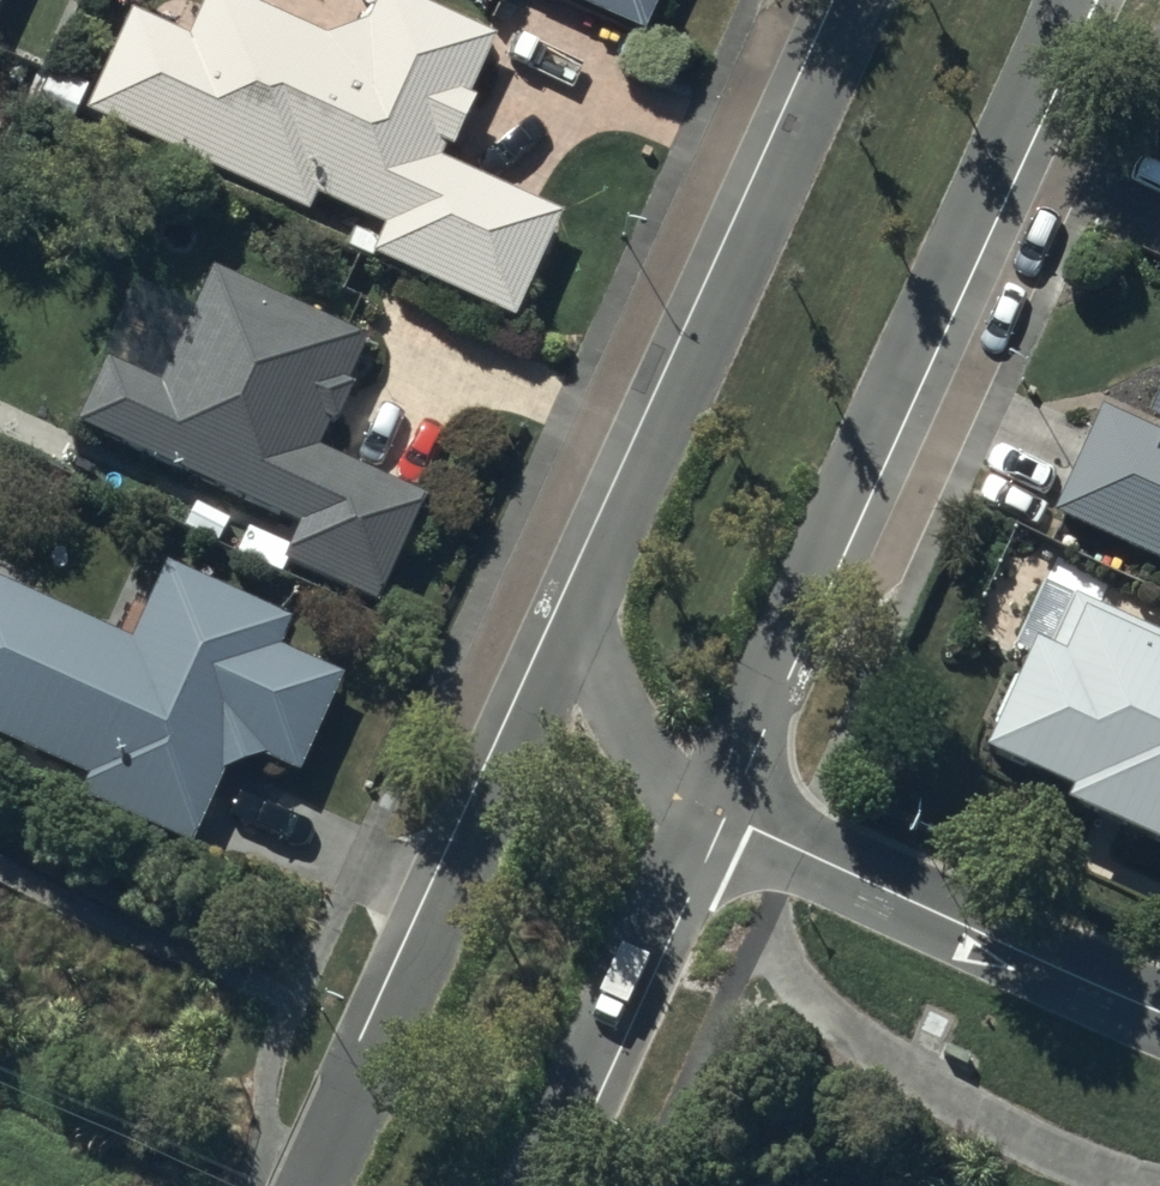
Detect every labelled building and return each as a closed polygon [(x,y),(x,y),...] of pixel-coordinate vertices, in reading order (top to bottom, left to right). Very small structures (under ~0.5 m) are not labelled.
[(1,30),(13,0),(0,0),(0,30),(1,30)] [(134,9),(88,109),(311,211),(319,194),(385,224),(374,248),(517,313),(564,212),(437,154),(443,139),(457,146),(478,101),(469,97),(497,35),(421,0),(380,0),(370,21),(329,38),(247,0),(208,0),(192,35),(134,9)] [(648,32),(662,0),(575,0),(648,32)] [(172,395),(114,371),(87,435),(309,531),(290,574),(384,615),(431,505),(327,460),(339,432),(346,434),(363,394),(352,389),(370,349),(220,284),(172,395)] [(1110,418),(1060,525),(1159,571),(1159,421),(1152,438),(1110,418)] [(0,585),(0,751),(93,793),(88,804),(199,853),(230,785),(272,769),(307,785),(349,691),(290,665),(305,631),(174,573),(140,647),(0,585)] [(1052,597),(1024,659),(1039,666),(996,762),(1083,801),(1077,813),(1159,850),(1159,645),(1052,597)]
